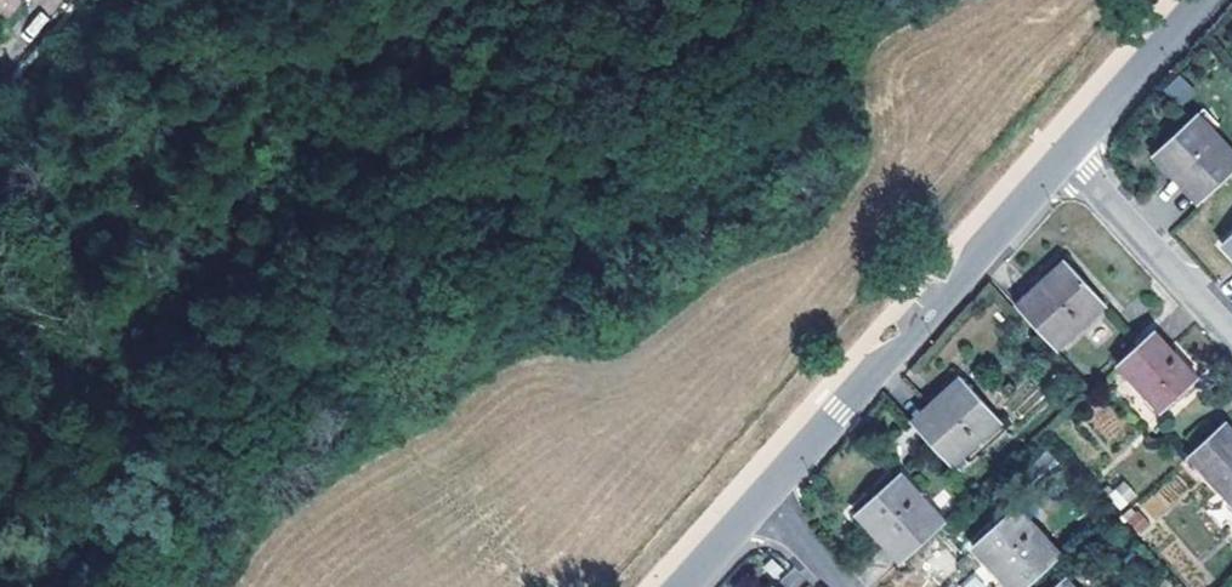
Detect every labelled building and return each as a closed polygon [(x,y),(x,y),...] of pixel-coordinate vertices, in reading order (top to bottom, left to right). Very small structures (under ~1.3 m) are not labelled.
[(9,19),(25,0),(0,0),(0,12),(9,19)] [(1178,75),(1165,90),(1182,105),(1195,90),(1178,75)] [(1182,171),(1206,196),(1231,173),(1231,151),(1197,113),(1153,154),(1175,177),(1182,171)] [(1206,196),(1182,171),(1175,177),(1199,203),(1206,196)] [(1221,244),(1231,256),(1231,234),(1221,244)] [(1037,287),(1044,295),(1017,320),(1051,356),(1100,311),(1062,270),(1063,270),(1059,267),(1037,287)] [(1017,320),(1044,295),(1037,287),(1010,312),(1017,320)] [(1194,383),(1149,337),(1112,370),(1157,418),(1194,383)] [(938,411),(913,436),(946,471),(994,426),(953,383),(931,403),(938,411)] [(938,411),(931,403),(905,427),(913,436),(938,411)] [(1107,441),(1124,428),(1108,406),(1091,419),(1107,441)] [(1221,426),(1185,460),(1231,511),(1231,438),(1221,426)] [(867,543),(876,536),(902,562),(938,528),(893,481),(848,523),(867,543)] [(1107,494),(1119,510),(1136,497),(1124,481),(1107,494)] [(1151,520),(1170,509),(1159,493),(1141,504),(1151,520)] [(1139,535),(1152,523),(1136,506),(1122,518),(1139,535)] [(997,567),(1016,586),(1028,586),(1056,561),(1011,512),(967,553),(988,575),(997,567)] [(902,562),(876,536),(867,543),(893,571),(902,562)] [(997,567),(988,575),(999,586),(1016,586),(997,567)] [(975,573),(957,586),(958,586),(986,586),(975,573)]
